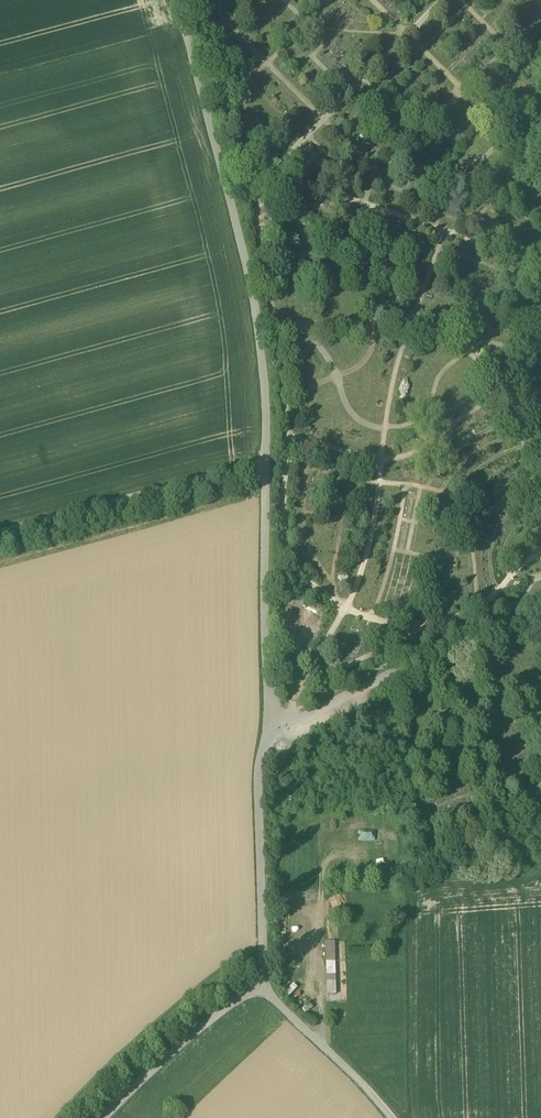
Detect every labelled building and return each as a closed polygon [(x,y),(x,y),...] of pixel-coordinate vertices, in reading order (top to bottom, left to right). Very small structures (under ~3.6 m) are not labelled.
[(498,368),(514,365),(512,357),(496,361),(498,368)] [(514,365),(498,368),(499,375),(515,372),(514,365)] [(335,943),(326,943),(327,995),(336,995),(335,943)]
